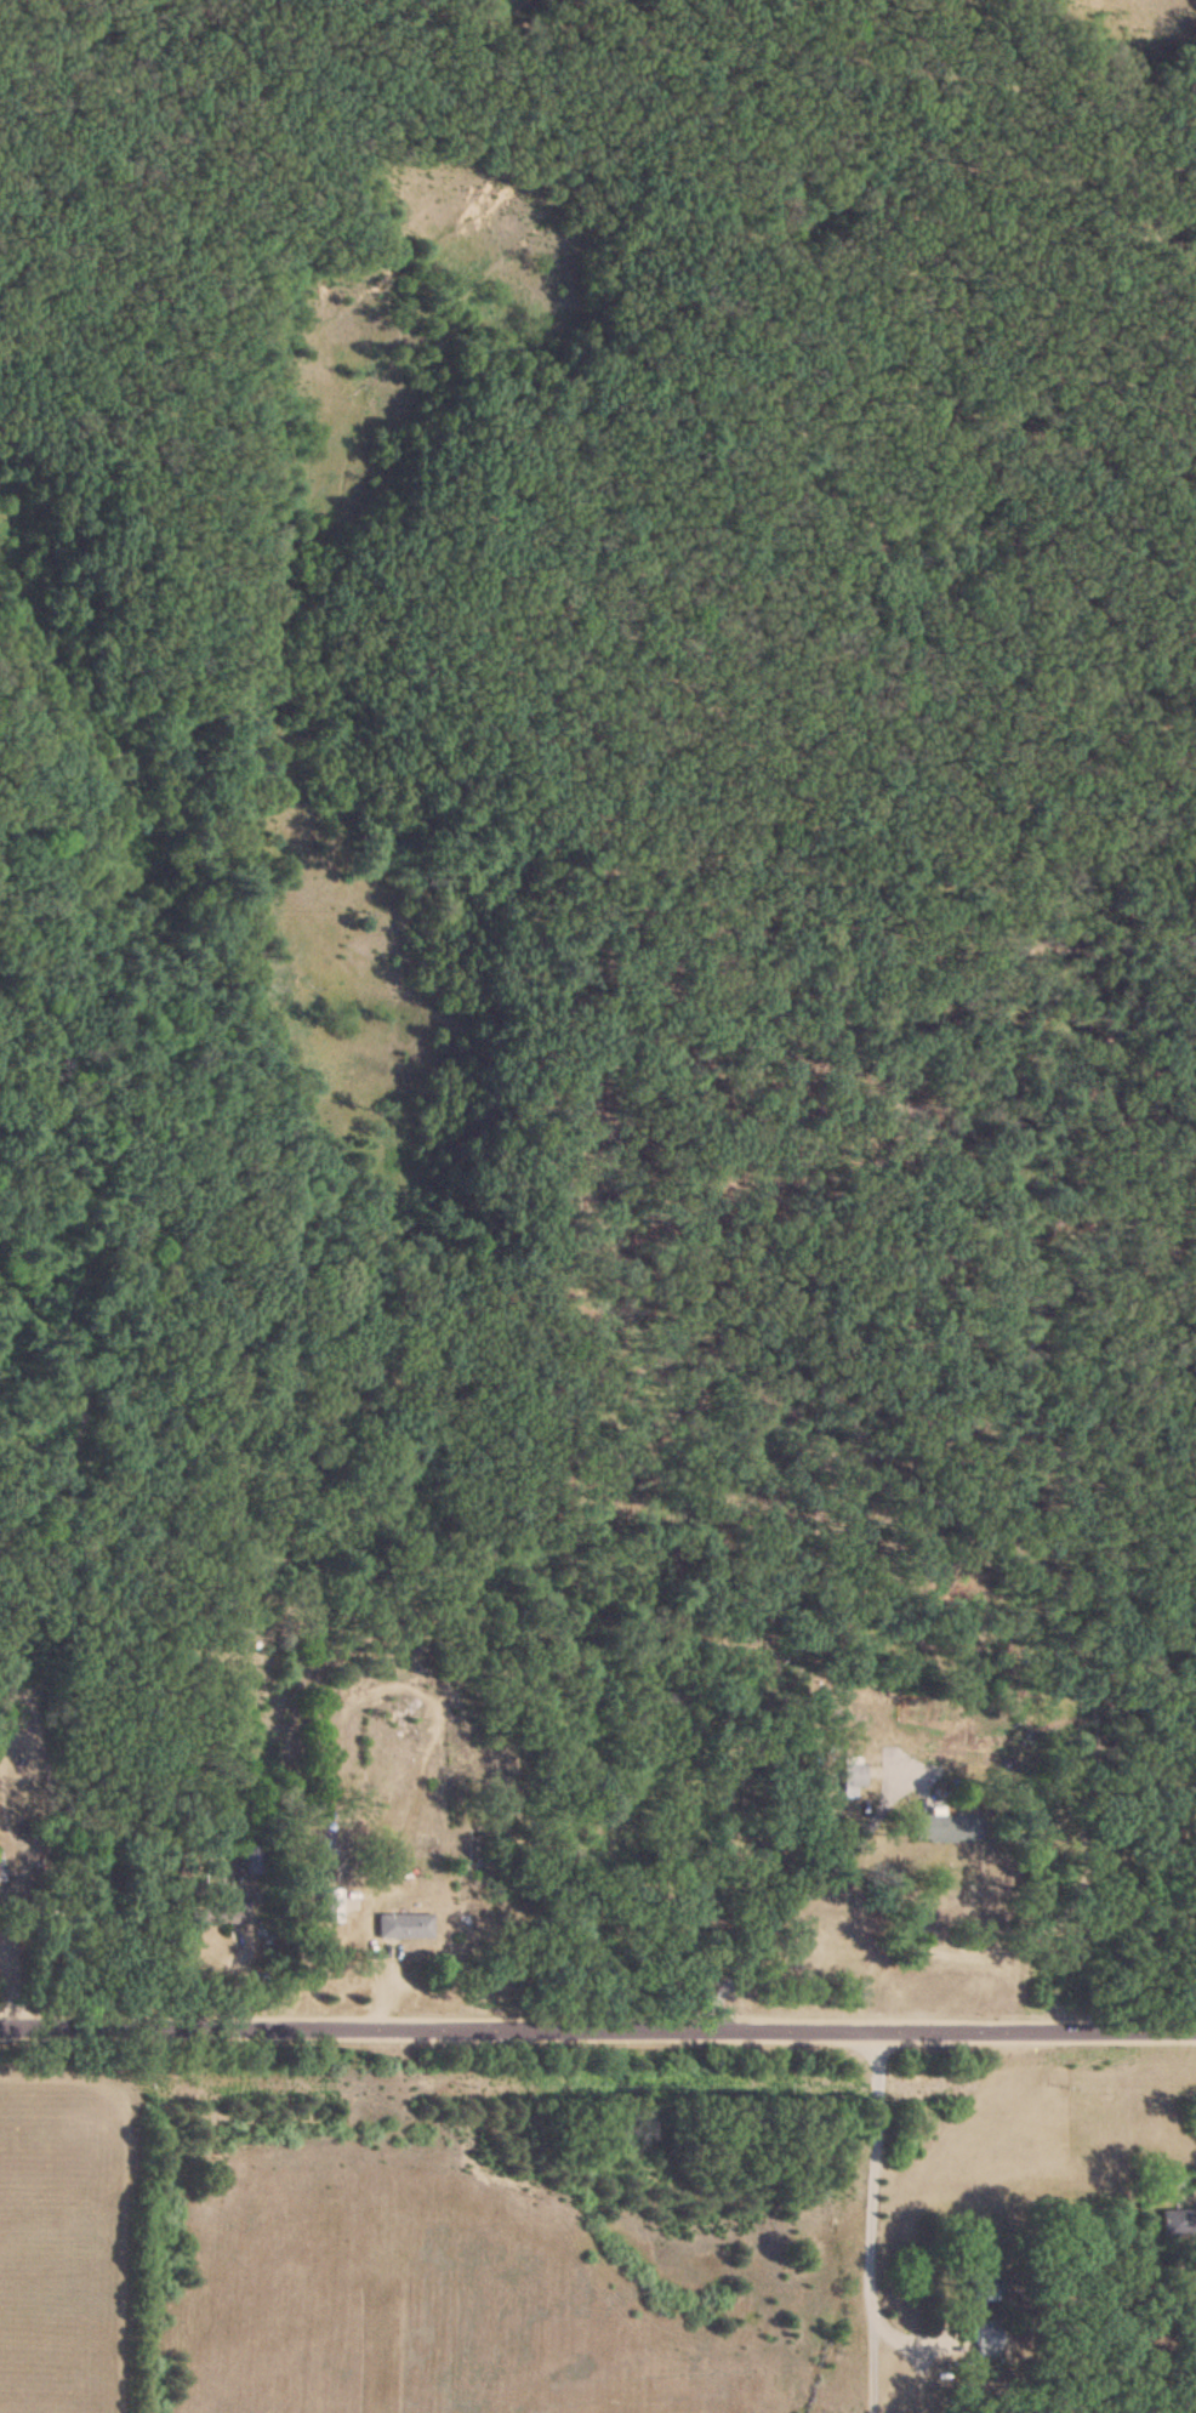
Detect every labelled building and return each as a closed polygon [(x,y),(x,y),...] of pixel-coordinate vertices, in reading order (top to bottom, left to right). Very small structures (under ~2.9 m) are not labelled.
[(864,1764),(841,1764),(841,1786),(864,1786),(864,1764)] [(913,1814),(913,1842),(981,1842),(981,1814),(913,1814)] [(259,1845),(238,1845),(238,1874),(259,1874),(259,1845)] [(318,1889),(318,1922),(340,1922),(340,1889),(318,1889)] [(209,1922),(241,1922),(241,1912),(209,1912),(209,1922)] [(431,1913),(376,1913),(376,1938),(431,1938),(431,1913)] [(1163,2208),(1163,2232),(1195,2232),(1195,2208),(1163,2208)] [(972,2274),(972,2300),(1001,2300),(1001,2274),(972,2274)] [(1001,2355),(1001,2320),(978,2320),(978,2355),(1001,2355)]
